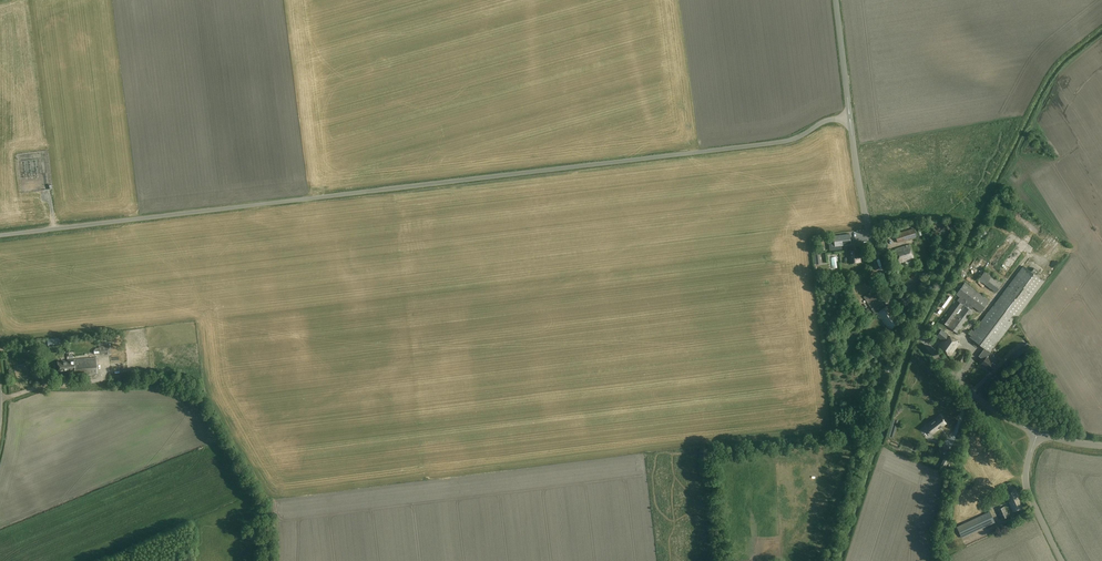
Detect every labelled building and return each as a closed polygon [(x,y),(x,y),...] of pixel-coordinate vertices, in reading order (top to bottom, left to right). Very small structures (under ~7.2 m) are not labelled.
[(917,237),(914,229),(895,235),(898,243),(917,237)] [(980,252),(986,257),(1003,236),(996,231),(980,252)] [(851,235),(835,236),(836,247),(852,245),(851,235)] [(914,259),(910,245),(895,249),(899,263),(914,259)] [(858,258),(857,250),(848,251),(849,264),(861,263),(860,258),(858,258)] [(1024,266),(970,337),(985,349),(990,353),(1044,281),(1036,275),(1039,271),(1034,268),(1031,271),(1024,266)] [(1004,282),(986,269),(979,280),(996,292),(1004,282)] [(989,301),(964,283),(956,294),(960,297),(942,321),(958,333),(973,312),(971,311),(974,307),(981,312),(989,301)] [(863,297),(871,308),(875,314),(878,312),(877,313),(885,324),(886,324),(890,330),(899,323),(895,317),(895,314),(888,305),(885,307),(882,302),(885,300),(876,288),(863,297)] [(959,343),(941,330),(936,336),(943,341),(938,348),(950,356),(959,343)] [(59,345),(58,338),(47,339),(48,347),(59,345)] [(109,343),(99,344),(99,348),(95,348),(95,350),(94,350),(95,354),(105,354),(105,355),(110,354),(109,343)] [(1032,350),(1028,344),(1025,346),(1026,348),(1015,355),(1018,360),(1032,350)] [(990,353),(985,349),(979,356),(984,360),(981,364),(991,371),(996,364),(989,359),(987,357),(990,353)] [(69,365),(70,371),(75,370),(75,372),(77,375),(97,373),(96,358),(67,360),(68,365),(69,365)] [(59,371),(70,371),(69,365),(68,365),(67,360),(63,361),(58,361),(59,371)] [(937,433),(942,437),(950,428),(945,424),(940,431),(935,427),(930,433),(934,436),(937,433)] [(949,448),(941,444),(938,450),(946,454),(949,448)] [(1018,496),(1015,488),(1005,492),(1010,503),(1014,512),(1022,509),(1017,496),(1018,496)] [(996,499),(985,504),(988,510),(999,504),(996,499)] [(1006,513),(1004,507),(998,510),(1000,515),(999,516),(1001,520),(1009,516),(1007,512),(1006,513)] [(995,523),(990,512),(957,527),(962,538),(995,523)]
